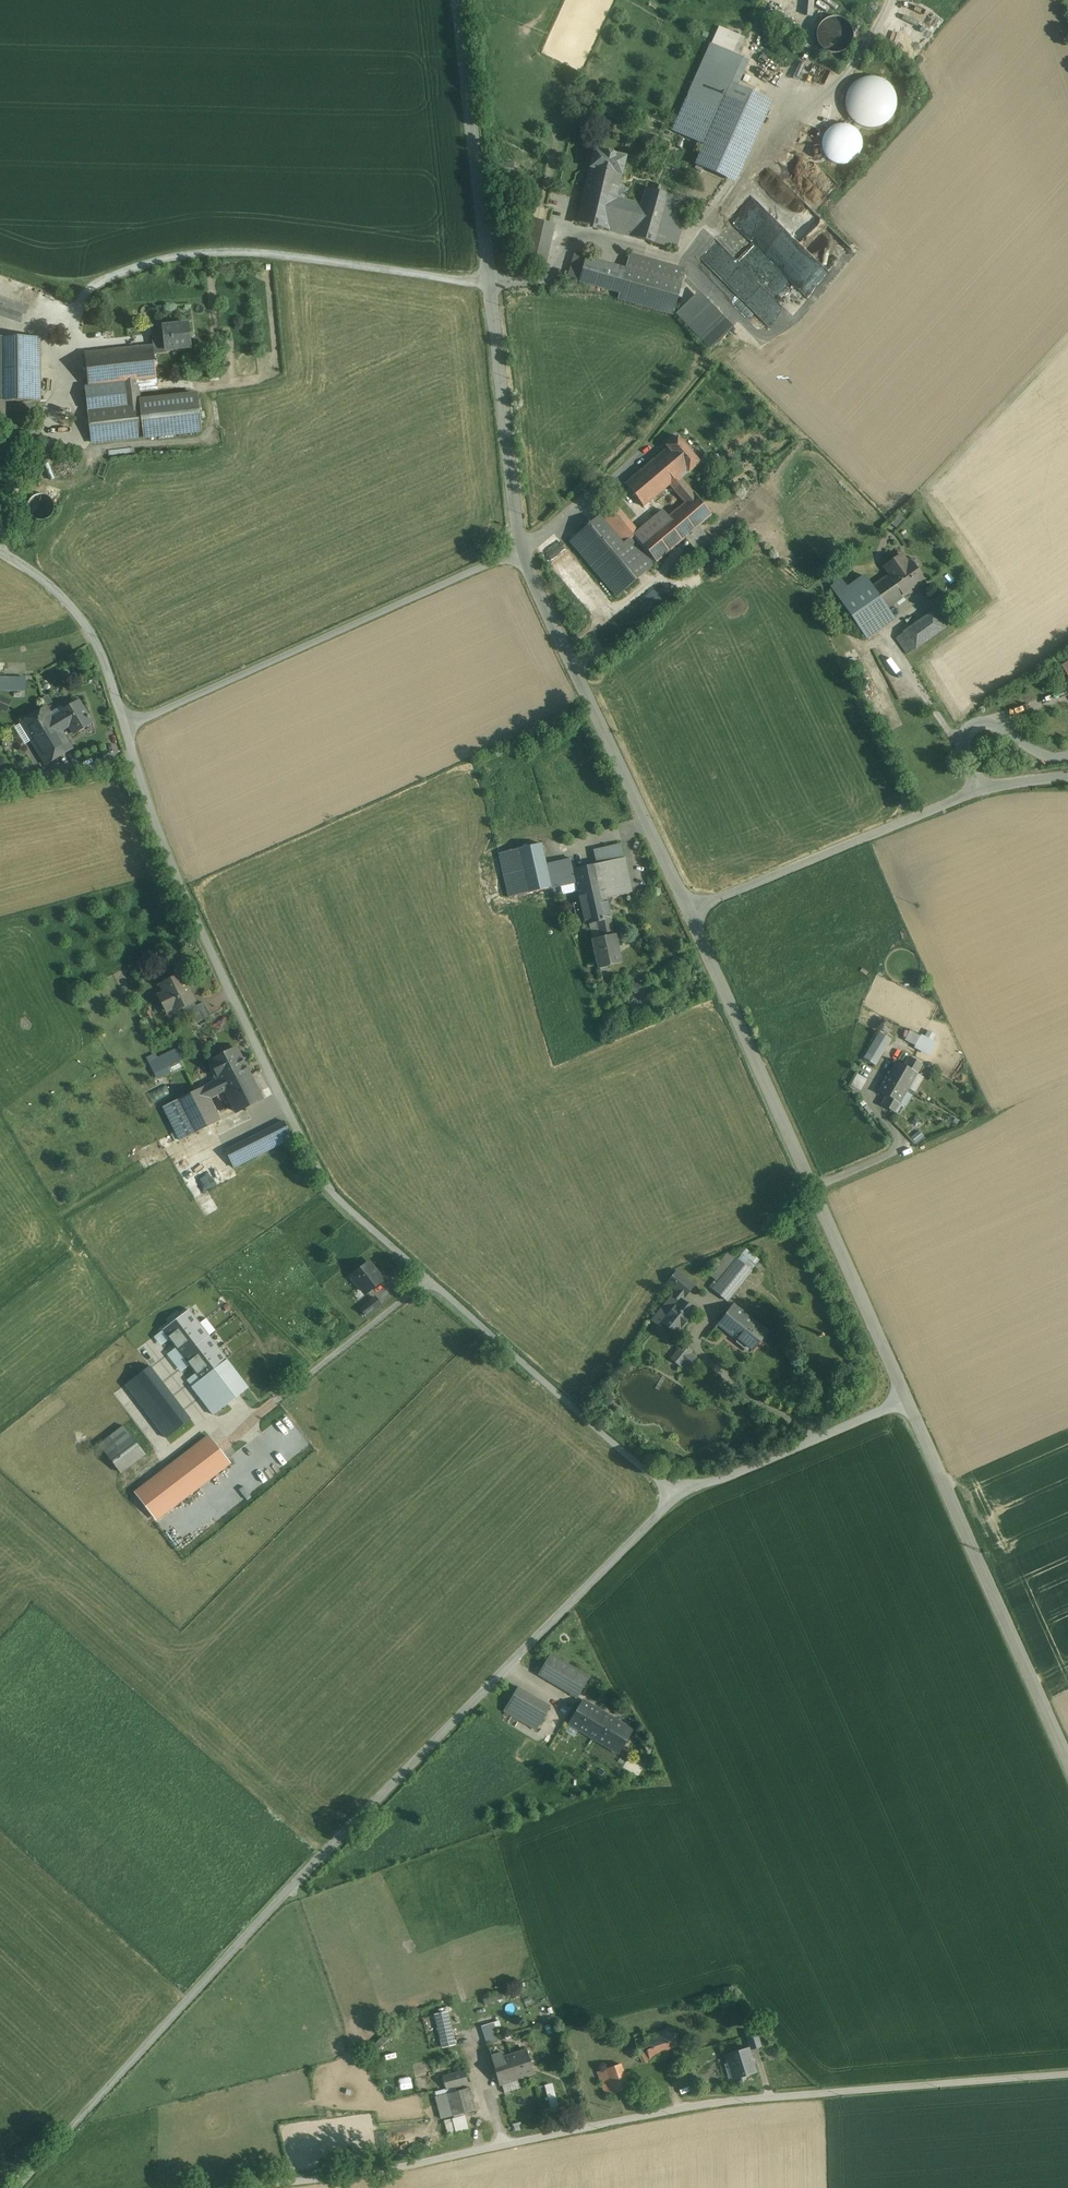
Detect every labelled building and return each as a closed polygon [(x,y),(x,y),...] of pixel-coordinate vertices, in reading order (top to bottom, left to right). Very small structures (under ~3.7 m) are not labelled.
[(842,56),(859,32),(835,15),(824,31),(828,33),(822,42),(842,56)] [(705,145),(696,165),(736,183),(772,103),(734,86),(746,60),(712,45),(673,131),(705,145)] [(891,118),(895,112),(896,105),(895,98),(892,91),(887,86),(881,83),(874,81),(866,82),(860,85),(855,90),(852,97),(850,104),(851,111),(854,117),(859,122),(866,126),(873,127),(880,126),(886,123),(891,118)] [(820,124),(827,127),(830,121),(822,117),(820,124)] [(858,156),(860,151),(861,144),(859,138),(856,133),(851,130),(845,128),(839,129),(833,131),(829,136),(826,141),(825,148),(827,154),(831,159),(836,162),(842,164),(848,163),(854,161),(858,156)] [(626,157),(594,150),(590,168),(621,176),(626,157)] [(514,166),(500,165),(499,174),(513,175),(514,166)] [(621,176),(590,168),(578,222),(608,231),(612,212),(616,198),(621,176)] [(828,270),(851,245),(773,172),(738,210),(738,228),(754,244),(754,247),(745,256),(729,241),(729,250),(718,240),(713,245),(732,263),(741,264),(758,280),(759,269),(768,269),(769,265),(764,260),(766,258),(774,258),(773,268),(777,264),(781,264),(785,260),(796,260),(803,253),(796,252),(797,240),(828,270)] [(673,197),(645,189),(641,204),(637,219),(631,237),(659,245),(671,202),(673,197)] [(641,204),(616,198),(612,212),(637,219),(641,204)] [(689,207),(671,202),(659,245),(676,250),(689,207)] [(555,224),(530,219),(520,262),(545,268),(555,224)] [(685,269),(631,254),(627,269),(626,269),(625,272),(680,288),(685,269)] [(626,269),(575,255),(568,279),(619,293),(625,272),(626,269)] [(680,288),(625,272),(619,293),(674,309),(680,288)] [(699,293),(677,315),(710,349),(733,327),(699,293)] [(188,323),(162,326),(163,334),(151,335),(153,346),(154,355),(165,353),(165,348),(191,345),(188,323)] [(0,338),(0,402),(40,402),(40,338),(0,338)] [(153,346),(85,353),(89,387),(123,383),(156,380),(154,355),(153,346)] [(156,380),(123,383),(124,393),(139,391),(157,389),(156,380)] [(139,391),(124,393),(125,403),(139,401),(139,391)] [(197,395),(139,401),(143,438),(201,432),(197,395)] [(125,403),(89,407),(93,443),(143,438),(139,401),(125,403)] [(700,463),(677,437),(666,446),(668,449),(687,471),(688,473),(700,463)] [(668,449),(625,485),(649,513),(658,505),(653,499),(670,485),(678,478),(687,471),(668,449)] [(694,495),(678,478),(670,485),(685,503),(694,495)] [(644,538),(638,531),(625,543),(601,515),(570,542),(616,597),(698,527),(711,515),(694,495),(685,503),(668,517),(644,538)] [(638,531),(610,498),(596,509),(601,515),(625,543),(638,531)] [(663,511),(638,531),(644,538),(668,517),(663,511)] [(904,518),(899,514),(891,524),(896,528),(904,518)] [(698,527),(685,538),(696,552),(710,540),(698,527)] [(595,586),(560,545),(548,556),(582,596),(595,586)] [(917,565),(914,560),(910,560),(907,562),(903,557),(899,557),(895,560),(894,564),(886,570),(890,575),(904,595),(924,581),(916,569),(917,569),(917,565)] [(890,575),(872,587),(887,608),(904,595),(890,575)] [(872,587),(864,576),(848,588),(842,579),(831,587),(844,606),(867,639),(895,620),(887,608),(872,587)] [(943,605),(932,613),(944,629),(955,621),(943,605)] [(932,613),(904,633),(915,649),(944,629),(932,613)] [(915,649),(904,633),(897,638),(908,654),(915,649)] [(27,691),(27,676),(0,676),(0,691),(27,691)] [(11,701),(6,699),(2,709),(7,712),(11,701)] [(79,702),(65,710),(68,715),(55,722),(61,732),(69,726),(74,734),(92,723),(79,702)] [(46,708),(21,723),(46,765),(71,749),(61,732),(55,722),(46,708)] [(47,772),(35,774),(37,782),(48,780),(47,772)] [(574,871),(571,860),(546,866),(541,844),(499,853),(509,898),(576,882),(574,871)] [(625,858),(599,865),(606,899),(611,898),(632,893),(625,858)] [(606,899),(599,865),(574,871),(581,902),(581,904),(606,899)] [(606,899),(581,904),(582,910),(586,925),(597,922),(611,919),(607,904),(606,899)] [(581,902),(573,904),(575,911),(582,910),(581,904),(581,902)] [(611,919),(597,922),(601,938),(593,940),(599,969),(600,968),(600,966),(608,964),(609,967),(621,964),(615,935),(614,935),(611,919)] [(187,989),(180,976),(181,976),(180,975),(161,985),(165,993),(159,996),(164,1008),(171,1005),(175,1012),(194,1002),(187,989)] [(645,981),(634,983),(635,992),(646,991),(645,981)] [(204,1004),(188,1011),(195,1024),(210,1016),(204,1004)] [(938,1033),(929,1030),(926,1036),(910,1029),(905,1043),(933,1054),(938,1041),(935,1040),(938,1033)] [(878,1031),(867,1058),(880,1064),(892,1037),(878,1031)] [(177,1049),(157,1059),(162,1070),(183,1060),(177,1049)] [(236,1049),(211,1061),(220,1079),(222,1083),(247,1070),(236,1049)] [(904,1066),(896,1062),(888,1077),(907,1089),(921,1065),(909,1057),(904,1066)] [(247,1070),(222,1083),(226,1091),(237,1113),(262,1100),(247,1070)] [(861,1093),(868,1078),(858,1073),(851,1088),(861,1093)] [(907,1089),(888,1077),(879,1092),(887,1096),(881,1105),(894,1112),(907,1089)] [(220,1079),(203,1088),(209,1099),(226,1091),(222,1083),(220,1079)] [(203,1088),(177,1101),(194,1134),(220,1121),(209,1099),(203,1088)] [(177,1101),(163,1108),(180,1141),(194,1134),(177,1101)] [(267,1131),(248,1140),(249,1141),(226,1152),(234,1167),(292,1138),(284,1123),(267,1132),(267,1131)] [(735,1258),(710,1288),(727,1302),(756,1266),(742,1255),(737,1260),(735,1258)] [(368,1263),(351,1277),(361,1289),(363,1288),(367,1293),(370,1291),(384,1280),(378,1273),(377,1274),(371,1267),(368,1263)] [(694,1286),(677,1272),(668,1283),(677,1291),(684,1297),(685,1297),(694,1286)] [(677,1291),(674,1295),(653,1320),(661,1326),(663,1323),(676,1333),(694,1312),(681,1301),(684,1297),(677,1291)] [(375,1298),(361,1309),(367,1316),(381,1305),(375,1298)] [(768,1332),(733,1305),(718,1324),(752,1352),(768,1332)] [(189,1310),(162,1331),(201,1381),(193,1387),(214,1415),(248,1388),(227,1360),(222,1353),(189,1310)] [(691,1352),(683,1346),(672,1359),(680,1365),(691,1352)] [(150,1367),(126,1385),(143,1408),(168,1389),(150,1367)] [(190,1419),(168,1389),(143,1408),(166,1438),(190,1419)] [(145,1454),(124,1426),(99,1445),(120,1473),(145,1454)] [(180,1461),(172,1467),(171,1466),(171,1467),(163,1473),(162,1474),(154,1480),(153,1480),(154,1481),(146,1487),(145,1486),(145,1487),(137,1493),(136,1493),(156,1519),(157,1518),(156,1518),(164,1512),(164,1513),(165,1512),(165,1511),(173,1506),(174,1505),(181,1499),(182,1499),(182,1498),(190,1492),(190,1493),(191,1492),(199,1486),(200,1485),(199,1485),(207,1479),(208,1479),(208,1478),(214,1474),(215,1474),(215,1473),(221,1468),(221,1469),(222,1468),(228,1463),(228,1464),(229,1463),(209,1437),(208,1438),(209,1439),(203,1443),(202,1443),(202,1444),(196,1448),(195,1448),(195,1449),(189,1454),(189,1453),(188,1454),(180,1460),(179,1460),(180,1461)] [(589,1678),(551,1655),(539,1675),(577,1697),(589,1678)] [(550,1707),(518,1688),(504,1711),(536,1731),(546,1714),(546,1713),(548,1711),(550,1707)] [(610,1717),(583,1701),(569,1724),(575,1727),(596,1740),(610,1717)] [(632,1730),(610,1717),(596,1740),(618,1753),(632,1730)] [(575,1727),(569,1724),(566,1729),(572,1733),(575,1727)] [(448,2012),(435,2015),(440,2038),(442,2047),(455,2044),(448,2012)] [(494,2022),(481,2026),(487,2045),(499,2041),(494,2022)] [(672,2028),(657,2033),(665,2056),(680,2051),(672,2028)] [(657,2033),(634,2040),(642,2063),(665,2056),(657,2033)] [(760,2047),(756,2033),(747,2036),(752,2049),(760,2047)] [(748,2048),(728,2055),(735,2078),(755,2072),(748,2048)] [(527,2049),(492,2060),(500,2085),(534,2074),(527,2049)] [(620,2064),(597,2072),(606,2096),(629,2089),(620,2064)] [(465,2071),(443,2077),(446,2089),(468,2083),(465,2071)] [(552,2107),(559,2105),(554,2082),(546,2084),(552,2107)] [(470,2088),(447,2094),(453,2116),(476,2110),(470,2088)] [(468,2116),(446,2117),(447,2130),(469,2129),(468,2116)]
